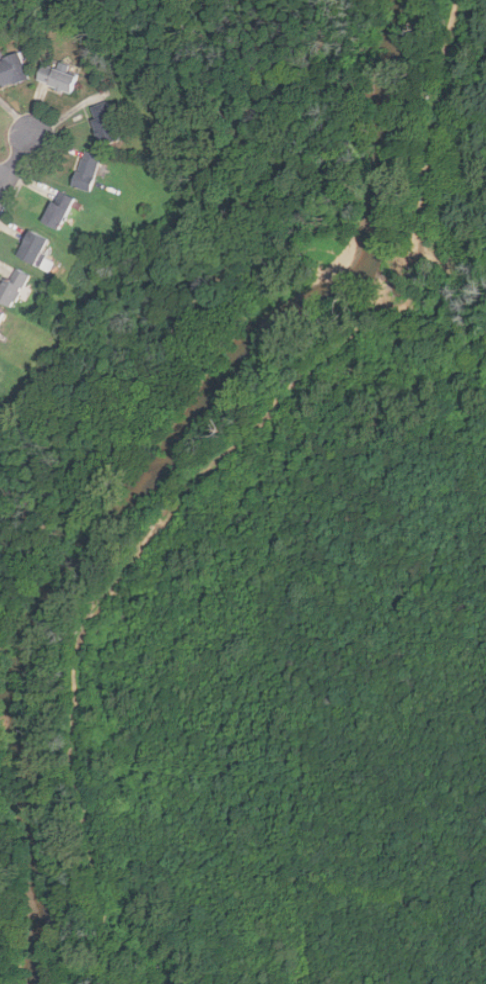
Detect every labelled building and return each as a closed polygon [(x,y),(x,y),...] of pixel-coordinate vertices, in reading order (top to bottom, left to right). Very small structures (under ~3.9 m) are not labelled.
[(29,79),(19,53),(0,60),(0,89),(29,79)] [(77,75),(42,65),(36,85),(72,94),(77,75)] [(121,139),(108,102),(87,109),(101,146),(121,139)] [(70,185),(87,193),(103,160),(86,152),(70,185)] [(54,231),(76,202),(61,191),(39,220),(54,231)] [(34,265),(47,240),(28,230),(15,255),(34,265)] [(11,309),(29,276),(14,268),(7,280),(3,277),(0,283),(0,303),(11,309)]
